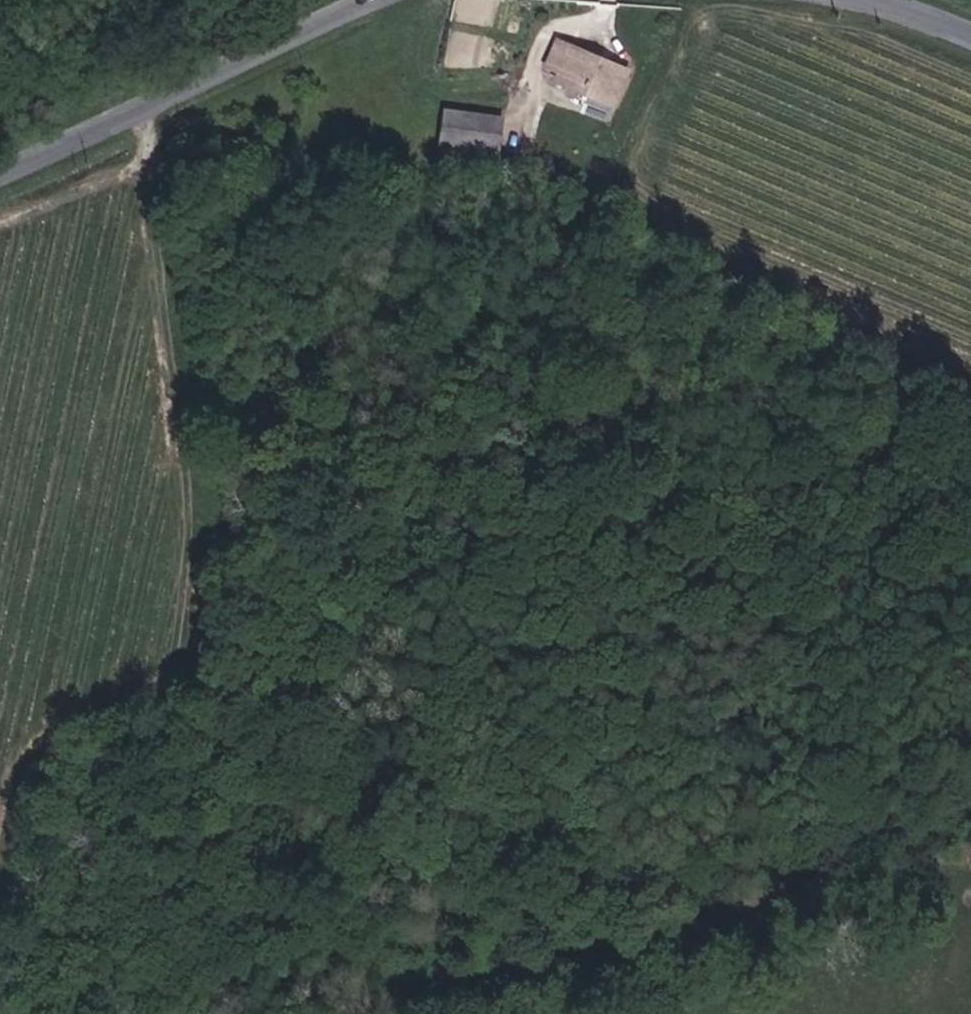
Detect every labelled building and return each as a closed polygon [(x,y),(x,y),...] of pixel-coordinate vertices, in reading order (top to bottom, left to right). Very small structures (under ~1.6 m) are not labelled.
[(620,107),(637,70),(570,40),(556,72),(566,76),(563,85),(620,107)] [(498,121),(438,114),(434,147),(455,150),(456,142),(495,147),(498,121)] [(495,147),(456,142),(455,150),(494,156),(495,147)]
